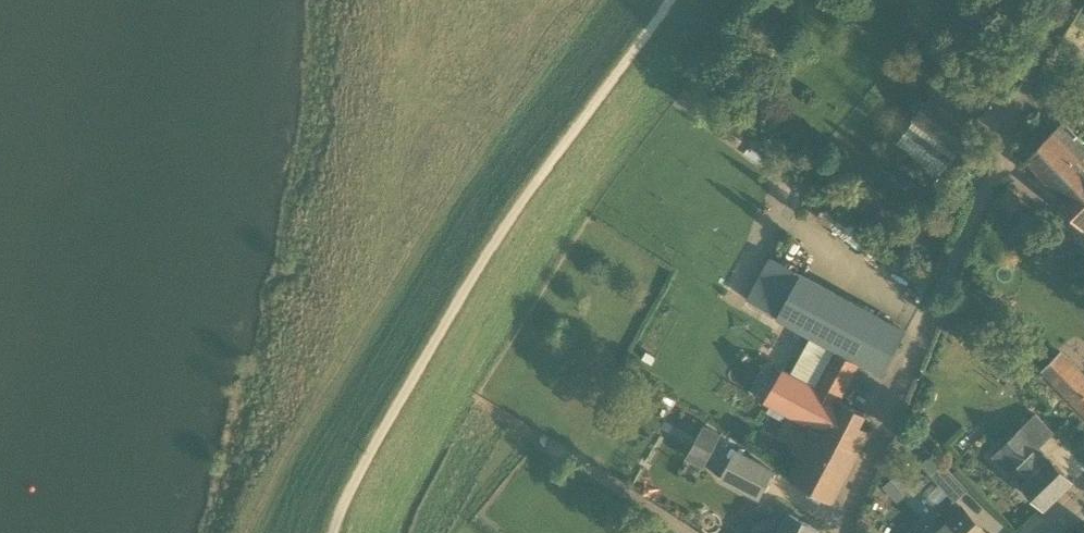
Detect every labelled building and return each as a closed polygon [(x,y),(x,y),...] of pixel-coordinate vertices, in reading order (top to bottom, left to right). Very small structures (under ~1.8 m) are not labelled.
[(918,54),(911,63),(923,73),(931,65),(918,54)] [(929,99),(912,121),(956,151),(972,131),(929,99)] [(1062,123),(1026,160),(1065,200),(1059,205),(1083,230),(1083,146),(1062,123)] [(997,202),(1012,215),(1024,201),(1008,188),(997,202)] [(906,243),(911,237),(902,230),(897,235),(906,243)] [(882,374),(905,331),(802,275),(779,317),(813,336),(861,362),(882,374)] [(859,426),(865,414),(840,400),(861,362),(813,336),(792,373),(784,368),(764,404),(819,434),(857,455),(869,432),(859,426)] [(1083,413),(1083,375),(1062,351),(1042,370),(1083,413)] [(1028,478),(1021,484),(1045,509),(1073,482),(1049,457),(1045,461),(1036,451),(1054,434),(1035,414),(1017,432),(993,455),(1014,477),(1021,471),(1028,478)] [(916,416),(916,426),(930,426),(930,416),(916,416)] [(704,426),(688,453),(707,464),(722,436),(704,426)] [(832,501),(857,455),(819,434),(794,480),(832,501)] [(775,470),(736,450),(720,480),(759,501),(775,470)] [(954,500),(966,488),(944,465),(932,476),(954,500)] [(894,478),(883,488),(892,498),(903,487),(894,478)] [(962,506),(933,532),(987,532),(962,506)] [(808,524),(789,514),(779,532),(803,532),(808,524)]
